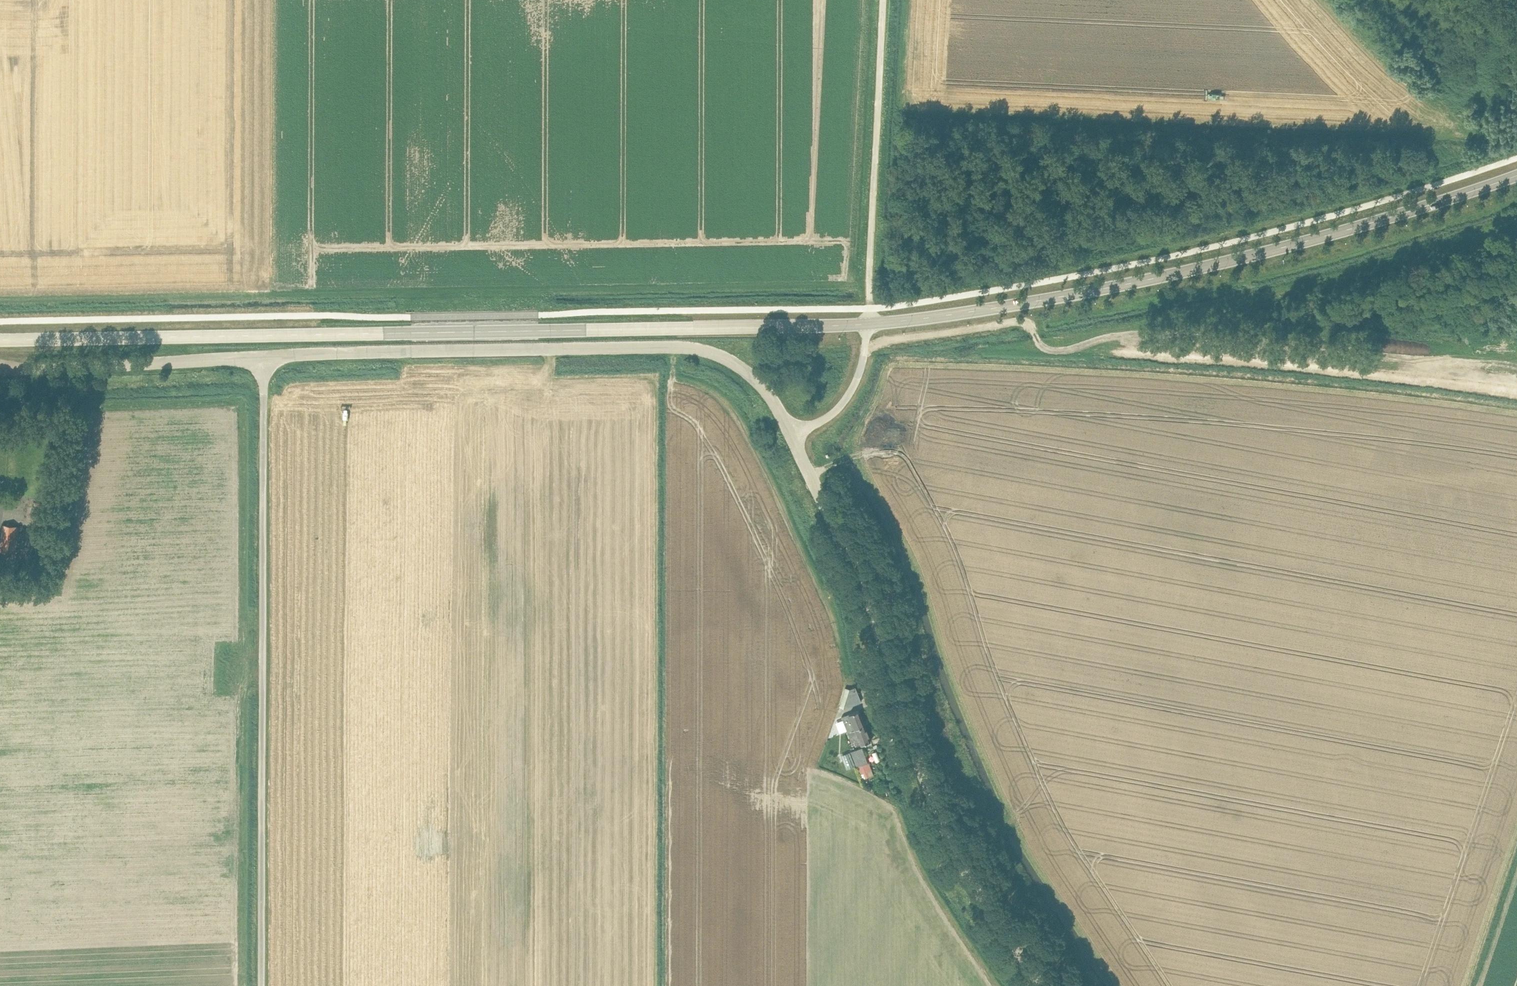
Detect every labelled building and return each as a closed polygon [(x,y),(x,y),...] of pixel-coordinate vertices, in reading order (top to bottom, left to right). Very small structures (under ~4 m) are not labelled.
[(20,526),(3,524),(0,545),(0,551),(16,553),(20,526)] [(861,702),(855,687),(850,689),(845,687),(839,707),(844,708),(861,702)] [(847,730),(864,724),(859,710),(842,717),(847,730)] [(856,746),(871,740),(864,724),(847,730),(848,732),(852,742),(854,741),(856,746)] [(859,772),(870,768),(867,763),(868,762),(862,747),(851,751),(859,772)]
